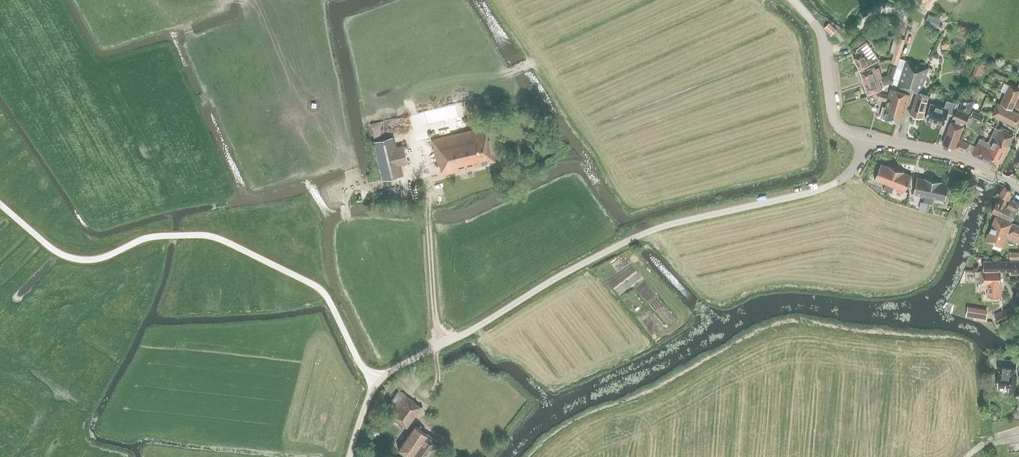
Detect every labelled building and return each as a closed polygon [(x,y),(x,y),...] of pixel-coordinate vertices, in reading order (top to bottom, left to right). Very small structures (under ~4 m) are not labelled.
[(929,14),(925,22),(937,28),(941,19),(929,14)] [(829,23),(825,27),(832,34),(836,30),(829,23)] [(892,63),(897,65),(899,58),(905,40),(899,38),(896,49),(892,63)] [(859,54),(853,57),(860,70),(880,60),(867,42),(856,49),(859,54)] [(894,79),(899,80),(897,87),(911,92),(911,91),(917,92),(920,93),(928,67),(906,60),(899,58),(897,65),(893,78),(894,79)] [(988,66),(978,62),(977,65),(976,64),(972,74),(977,76),(980,68),(986,71),(988,66)] [(860,72),(864,83),(878,78),(882,77),(879,67),(875,69),(875,67),(860,72)] [(892,82),(890,75),(881,78),(884,85),(892,82)] [(882,89),(878,78),(864,83),(868,94),(882,89)] [(1016,100),(1018,94),(1018,89),(1010,84),(1005,94),(1001,92),(998,99),(1002,101),(1001,103),(1013,109),(1014,105),(1016,100)] [(911,93),(896,89),(892,88),(891,88),(889,95),(879,92),(877,97),(888,101),(886,107),(883,106),(880,117),(902,123),(911,93)] [(929,95),(920,93),(917,92),(910,113),(923,118),(927,105),(926,104),(929,95)] [(964,109),(963,111),(968,113),(968,111),(970,112),(972,106),(973,106),(974,103),(974,101),(975,99),(964,95),(960,108),(964,109)] [(930,103),(926,118),(944,124),(948,113),(953,114),(956,103),(947,101),(945,107),(930,103)] [(998,103),(992,114),(1017,127),(1018,123),(1018,114),(998,103)] [(958,124),(962,126),(963,122),(964,123),(968,114),(957,109),(956,109),(955,112),(953,115),(952,117),(956,119),(955,121),(955,123),(958,124)] [(955,123),(951,121),(943,143),(955,147),(963,126),(962,126),(958,124),(955,123)] [(481,163),(494,160),(486,127),(432,139),(438,165),(439,165),(442,175),(482,165),(481,163)] [(1007,146),(997,140),(1002,129),(1001,128),(1000,129),(995,127),(988,142),(980,138),(976,146),(974,151),(972,154),(997,166),(1007,146)] [(1002,129),(997,140),(1007,146),(1013,135),(1002,129)] [(392,138),(374,142),(383,180),(401,175),(399,164),(406,163),(402,146),(395,148),(392,138)] [(968,148),(970,143),(959,139),(956,148),(966,152),(968,148)] [(886,183),(884,189),(888,191),(896,168),(888,165),(888,166),(882,163),(881,163),(875,179),(875,180),(875,179),(886,183)] [(888,191),(892,192),(894,186),(905,191),(904,191),(905,191),(912,175),(911,174),(911,175),(904,172),(905,172),(896,168),(888,191)] [(917,176),(913,194),(914,194),(925,196),(924,202),(928,203),(933,179),(925,177),(924,178),(918,177),(918,176),(917,176)] [(945,200),(946,201),(949,183),(948,183),(942,182),(942,181),(933,179),(928,203),(933,204),(934,198),(945,200)] [(1006,206),(1012,194),(1010,193),(1011,191),(1004,186),(999,194),(1002,196),(999,202),(997,201),(992,212),(1011,221),(1018,204),(1010,199),(1007,207),(1006,206)] [(1013,223),(1012,223),(996,216),(986,241),(1003,247),(1007,238),(1018,242),(1018,225),(1013,223)] [(1005,271),(1011,271),(1011,273),(1018,274),(1018,261),(984,261),(984,270),(994,271),(994,270),(1001,270),(1001,271),(1005,271)] [(1001,271),(1005,271),(1001,271),(1001,270),(994,270),(994,271),(984,270),(981,270),(981,287),(988,287),(988,295),(1001,295),(1001,283),(1001,271)] [(1011,306),(995,314),(999,323),(1015,315),(1011,306)] [(975,319),(986,320),(987,312),(968,309),(967,315),(975,316),(975,319)] [(1001,371),(1001,374),(999,374),(998,385),(1009,387),(1008,392),(1015,392),(1017,377),(1012,376),(1012,372),(1015,373),(1016,360),(998,359),(997,370),(1001,371)] [(399,390),(387,406),(393,410),(404,394),(399,390)] [(393,411),(390,415),(407,427),(421,407),(415,403),(415,402),(404,394),(393,410),(393,411)] [(427,434),(415,426),(398,449),(409,456),(427,456),(438,442),(427,434)]
